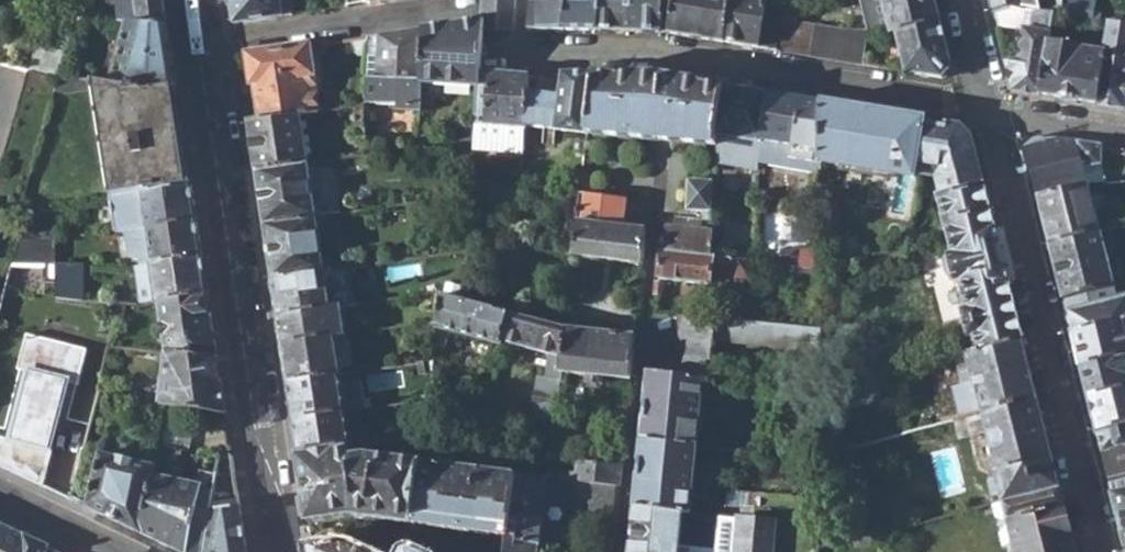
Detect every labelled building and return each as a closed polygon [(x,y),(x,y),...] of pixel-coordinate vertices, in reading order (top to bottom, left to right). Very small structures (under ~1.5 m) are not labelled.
[(117,1),(115,19),(122,19),(124,19),(167,22),(163,0),(113,0),(117,1)] [(233,22),(284,15),(292,14),(290,0),(230,0),(233,22)] [(481,17),(480,27),(482,28),(512,28),(515,0),(483,0),(481,17)] [(565,29),(568,0),(533,0),(528,28),(565,29)] [(565,29),(597,29),(600,0),(568,0),(565,29)] [(623,30),(627,0),(600,0),(597,29),(623,30)] [(623,30),(659,31),(663,0),(627,0),(623,30)] [(721,40),(728,0),(671,0),(666,31),(721,40)] [(778,50),(774,17),(773,7),(766,6),(767,0),(728,0),(721,40),(778,50)] [(895,34),(941,21),(935,0),(860,0),(868,33),(887,36),(895,34)] [(993,11),(1031,8),(1029,0),(991,0),(993,11)] [(1089,8),(1090,0),(1065,0),(1065,6),(1089,8)] [(998,28),(1023,32),(1024,24),(1051,30),(1054,13),(1031,8),(993,11),(998,28)] [(423,82),(477,86),(478,72),(482,28),(480,27),(481,17),(425,27),(423,82)] [(778,50),(793,53),(797,21),(774,17),(778,50)] [(122,19),(112,82),(149,89),(176,85),(167,22),(124,19),(122,19)] [(793,53),(811,56),(814,25),(815,24),(797,21),(793,53)] [(952,68),(941,21),(895,34),(903,70),(941,76),(952,68)] [(1095,103),(1122,107),(1124,87),(1124,24),(1107,21),(1102,51),(1095,103)] [(1012,88),(1040,93),(1050,40),(1051,30),(1024,24),(1023,32),(1018,58),(1006,61),(1012,88)] [(865,33),(814,25),(811,56),(861,64),(865,33)] [(422,104),(423,82),(425,27),(378,33),(375,77),(366,77),(365,101),(422,104)] [(38,44),(30,68),(67,78),(67,74),(78,38),(55,32),(50,46),(38,44)] [(1040,93),(1095,103),(1102,51),(1081,47),(1082,45),(1050,40),(1040,93)] [(248,52),(261,118),(302,112),(322,109),(311,44),(248,52)] [(141,192),(192,183),(176,85),(149,89),(112,82),(67,74),(67,78),(30,68),(26,67),(0,163),(0,202),(31,210),(32,200),(24,198),(53,90),(63,92),(93,84),(110,198),(141,192)] [(523,149),(525,128),(527,94),(527,76),(478,72),(477,86),(473,147),(485,147),(523,149)] [(525,128),(587,133),(595,73),(561,75),(560,98),(527,94),(525,128)] [(721,145),(722,135),(724,85),(661,74),(595,73),(587,133),(721,145)] [(722,135),(763,141),(764,93),(724,85),(722,135)] [(790,159),(820,163),(820,101),(764,93),(763,141),(762,163),(790,166),(790,159)] [(973,339),(975,352),(1025,339),(973,133),(960,125),(820,101),(820,163),(915,179),(915,175),(930,178),(950,247),(944,256),(944,268),(949,276),(958,281),(969,340),(973,339)] [(248,121),(255,170),(310,161),(302,112),(261,118),(248,121)] [(1026,147),(1038,195),(1088,183),(1091,182),(1087,166),(1101,162),(1104,145),(1035,136),(1026,147)] [(522,158),(523,149),(485,147),(484,154),(522,158)] [(255,170),(263,226),(318,216),(310,161),(255,170)] [(1106,181),(1101,162),(1087,166),(1091,182),(1106,181)] [(576,222),(630,228),(634,202),(591,196),(593,173),(582,171),(576,222)] [(703,207),(718,208),(720,179),(694,177),(692,206),(703,207)] [(141,192),(146,228),(197,218),(192,183),(141,192)] [(1038,195),(1050,243),(1101,230),(1119,226),(1114,209),(1097,214),(1088,183),(1038,195)] [(660,252),(716,257),(718,216),(718,208),(703,207),(702,215),(675,213),(674,224),(670,224),(663,227),(660,252)] [(263,226),(271,279),(325,270),(320,236),(341,232),(338,213),(318,216),(263,226)] [(202,255),(197,218),(146,228),(152,257),(146,258),(147,264),(153,264),(202,255)] [(646,230),(630,228),(576,222),(572,258),(642,267),(646,230)] [(146,228),(125,230),(130,260),(141,259),(141,265),(147,264),(146,258),(152,257),(146,228)] [(1050,243),(1066,311),(1089,305),(1087,294),(1115,286),(1101,230),(1050,243)] [(47,265),(54,264),(53,234),(20,236),(11,264),(47,265)] [(794,265),(819,268),(819,250),(796,247),(794,265)] [(748,280),(750,260),(716,257),(660,252),(658,279),(721,286),(720,295),(746,298),(748,280)] [(143,305),(159,301),(208,291),(202,255),(153,264),(147,264),(141,265),(138,266),(143,305)] [(750,260),(748,280),(755,281),(757,261),(750,260)] [(54,264),(47,265),(47,277),(59,278),(60,265),(54,264)] [(58,294),(81,297),(84,265),(60,265),(59,278),(58,294)] [(271,279),(277,316),(360,301),(354,266),(325,270),(271,279)] [(514,283),(512,313),(562,326),(565,314),(543,307),(546,291),(514,283)] [(159,301),(165,351),(218,354),(208,291),(159,301)] [(504,347),(505,342),(512,313),(461,298),(443,293),(437,347),(450,350),(455,334),(504,347)] [(1080,364),(1124,353),(1124,326),(1123,318),(1124,318),(1124,296),(1089,305),(1066,311),(1080,364)] [(277,316),(281,344),(335,336),(347,333),(345,319),(364,316),(362,301),(360,301),(277,316)] [(552,356),(550,380),(564,381),(565,374),(570,329),(562,326),(512,313),(505,342),(552,356)] [(679,316),(677,337),(711,340),(714,319),(679,316)] [(820,330),(714,319),(711,340),(711,343),(795,351),(795,355),(820,357),(820,330)] [(634,338),(570,329),(565,374),(630,381),(634,338)] [(353,332),(347,333),(335,336),(340,369),(358,365),(353,332)] [(89,348),(28,333),(20,369),(31,372),(14,440),(53,450),(69,381),(80,383),(89,348)] [(281,344),(286,382),(338,376),(342,375),(340,369),(335,336),(281,344)] [(677,337),(674,356),(710,360),(711,343),(711,340),(677,337)] [(952,388),(959,418),(979,412),(1039,397),(1025,339),(975,352),(950,359),(957,387),(952,388)] [(226,409),(218,354),(165,351),(160,402),(226,409)] [(1088,397),(1124,388),(1124,353),(1080,364),(1088,397)] [(674,356),(673,376),(705,379),(708,379),(710,360),(674,356)] [(648,373),(641,441),(699,446),(705,379),(673,376),(648,373)] [(286,382),(292,420),(344,414),(338,376),(286,382)] [(561,405),(564,381),(550,380),(548,404),(561,405)] [(1088,397),(1108,475),(1124,470),(1124,388),(1088,397)] [(998,491),(1001,500),(1061,485),(1039,397),(979,412),(985,432),(996,476),(985,478),(989,493),(998,491)] [(956,440),(985,432),(979,412),(959,418),(951,419),(956,440)] [(292,420),(297,455),(346,448),(350,447),(344,414),(292,420)] [(0,437),(0,465),(45,486),(53,450),(14,440),(0,437)] [(641,441),(633,507),(684,511),(693,512),(699,446),(641,441)] [(357,516),(509,538),(518,474),(368,455),(348,458),(346,448),(297,455),(309,524),(357,516)] [(215,496),(204,551),(248,551),(232,451),(222,455),(219,474),(215,496)] [(90,508),(140,531),(153,473),(154,464),(102,453),(90,508)] [(553,469),(552,480),(619,487),(621,465),(577,461),(575,472),(553,469)] [(184,551),(204,551),(215,496),(219,474),(204,471),(200,485),(153,473),(140,531),(184,551)] [(507,551),(541,551),(547,497),(549,479),(518,474),(509,538),(507,551)] [(552,480),(549,479),(547,497),(596,502),(597,498),(618,500),(619,487),(552,480)] [(1124,546),(1124,482),(1110,485),(1124,546)] [(1014,551),(1077,551),(1061,485),(1001,500),(1012,543),(1014,551)] [(1001,546),(1012,543),(1001,500),(990,503),(1001,546)] [(684,511),(633,507),(629,551),(681,551),(684,511)] [(730,551),(780,551),(781,520),(734,516),(730,551)] [(49,545),(0,522),(0,551),(45,551),(49,545)] [(359,550),(356,533),(349,529),(339,531),(335,526),(310,530),(313,551),(362,551),(359,550)]
